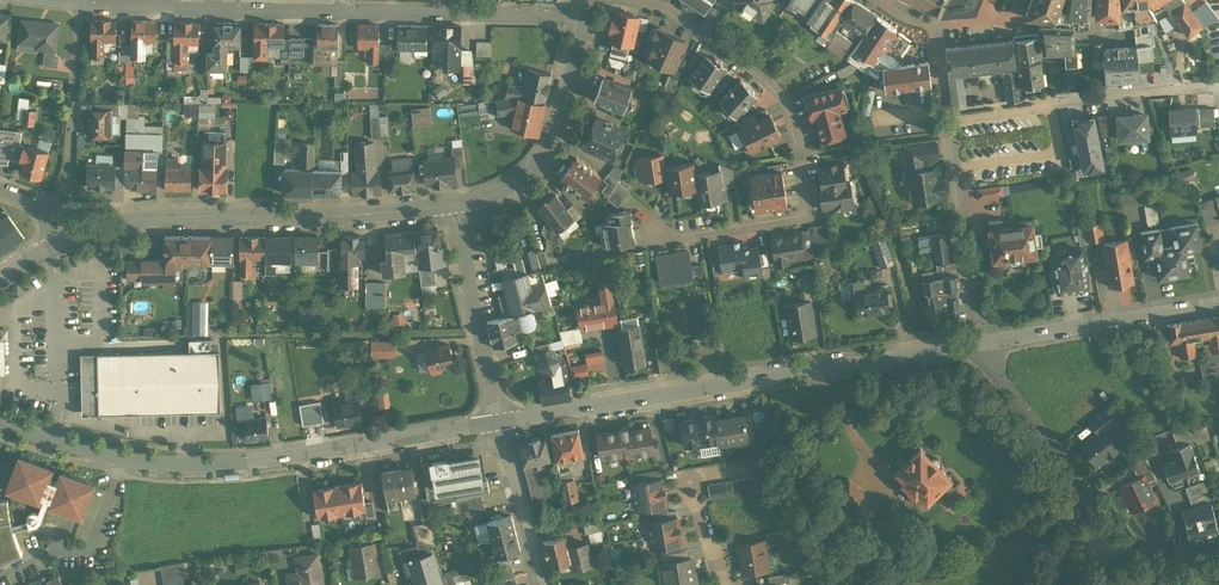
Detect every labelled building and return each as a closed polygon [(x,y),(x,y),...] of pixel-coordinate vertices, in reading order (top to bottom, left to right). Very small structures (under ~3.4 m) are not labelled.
[(705,12),(712,0),(687,0),(705,12)] [(763,17),(775,0),(737,0),(763,17)] [(789,5),(801,13),(810,0),(809,0),(782,0),(789,5)] [(801,13),(793,24),(804,31),(805,30),(807,31),(811,24),(820,30),(831,14),(826,11),(811,0),(809,0),(810,0),(801,13)] [(826,11),(831,14),(841,0),(811,0),(826,11)] [(820,31),(825,34),(830,37),(855,0),(854,0),(841,0),(831,14),(820,30),(820,31)] [(936,13),(942,0),(907,0),(936,13)] [(936,13),(975,10),(979,0),(942,0),(936,13)] [(1026,17),(1055,20),(1061,3),(1062,0),(1032,0),(1026,17)] [(1066,18),(1079,18),(1079,24),(1080,25),(1087,25),(1089,24),(1090,0),(1068,0),(1066,18)] [(1096,17),(1111,18),(1111,25),(1118,25),(1118,18),(1120,0),(1097,0),(1096,17)] [(1124,16),(1136,15),(1136,21),(1156,19),(1148,6),(1152,4),(1151,0),(1123,0),(1124,16)] [(1169,3),(1180,17),(1190,8),(1184,0),(1174,0),(1169,3)] [(876,14),(856,1),(842,21),(858,31),(863,34),(876,15),(876,14)] [(1206,1),(1192,11),(1202,24),(1203,25),(1218,19),(1206,1)] [(1064,4),(1061,3),(1055,20),(1064,19),(1065,9),(1062,8),(1064,4)] [(1180,17),(1176,19),(1188,35),(1202,24),(1192,11),(1190,8),(1180,17)] [(639,16),(617,11),(615,19),(613,19),(610,30),(612,31),(610,39),(613,40),(630,43),(633,44),(639,16)] [(876,15),(847,59),(867,72),(874,62),(882,49),(896,28),(877,15),(876,15)] [(1127,17),(1118,18),(1118,25),(1118,27),(1118,28),(1128,27),(1127,17)] [(59,24),(22,20),(19,42),(37,44),(36,48),(45,49),(55,50),(56,50),(59,24)] [(117,20),(91,20),(91,40),(92,40),(104,41),(116,41),(117,20)] [(155,21),(133,20),(133,39),(133,45),(133,55),(144,55),(145,40),(155,40),(155,21)] [(199,21),(175,21),(174,37),(174,62),(187,62),(187,43),(198,43),(199,32),(199,22),(199,21)] [(858,31),(842,21),(826,44),(840,54),(845,46),(846,47),(858,31)] [(229,22),(214,22),(214,38),(214,46),(214,52),(214,63),(226,64),(226,46),(228,46),(229,22)] [(241,22),(229,22),(228,46),(241,46),(241,22)] [(284,23),(255,22),(255,44),(255,56),(256,56),(256,53),(267,53),(268,44),(280,45),(281,44),(284,44),(284,40),(284,23)] [(338,24),(318,23),(318,45),(313,45),(313,64),(331,65),(331,75),(337,75),(338,75),(338,60),(338,24)] [(379,24),(359,24),(358,46),(371,47),(379,47),(379,44),(379,24)] [(427,25),(398,24),(398,49),(401,49),(400,61),(412,61),(412,49),(427,49),(427,25)] [(461,25),(433,25),(432,47),(432,58),(447,58),(447,64),(460,64),(461,25)] [(1158,25),(1152,28),(1156,37),(1162,35),(1158,25)] [(1073,27),(1041,26),(1044,52),(1074,51),(1073,27)] [(687,40),(660,28),(657,27),(652,38),(655,40),(647,58),(674,69),(680,55),(682,56),(685,49),(683,48),(687,40)] [(825,34),(820,31),(815,37),(824,43),(827,39),(823,36),(825,34)] [(304,37),(290,37),(290,40),(290,55),(304,55),(304,37)] [(1038,37),(1014,40),(1020,86),(1044,82),(1040,52),(1038,37)] [(104,41),(92,40),(91,63),(104,63),(104,41)] [(284,40),(284,44),(281,44),(280,57),(280,62),(289,62),(290,55),(290,40),(284,40)] [(630,43),(613,40),(610,53),(626,57),(630,43)] [(1012,40),(946,47),(949,75),(961,74),(1004,69),(1016,67),(1012,40)] [(491,41),(477,41),(477,55),(491,55),(491,41)] [(1102,47),(1105,79),(1138,76),(1135,44),(1123,45),(1122,41),(1115,42),(1116,45),(1102,47)] [(280,45),(268,44),(267,53),(267,57),(280,57),(280,45)] [(386,44),(379,44),(379,47),(379,63),(378,63),(378,68),(385,68),(386,44)] [(394,44),(386,44),(385,68),(394,68),(394,44)] [(379,47),(371,47),(371,55),(369,55),(369,63),(378,63),(379,63),(379,47)] [(55,50),(45,49),(43,66),(58,67),(58,58),(54,57),(55,50)] [(474,64),(472,49),(463,50),(463,64),(474,64)] [(705,55),(696,49),(688,67),(694,71),(705,55)] [(904,64),(882,49),(874,62),(882,67),(904,64)] [(713,58),(706,53),(705,55),(694,71),(690,77),(710,90),(727,65),(715,56),(713,58)] [(249,56),(240,56),(240,70),(248,70),(249,56)] [(1075,57),(1065,57),(1065,66),(1075,64),(1075,57)] [(882,67),(884,79),(879,85),(885,90),(885,91),(931,85),(928,61),(904,64),(882,67)] [(476,81),(474,64),(463,64),(464,81),(476,81)] [(1075,64),(1065,66),(1066,74),(1076,73),(1075,64)] [(1016,67),(1004,69),(1008,101),(1020,99),(1016,67)] [(552,73),(528,68),(524,87),(522,96),(546,101),(552,73)] [(726,70),(719,82),(724,85),(727,83),(734,75),(726,70)] [(961,74),(949,75),(953,107),(965,106),(961,74)] [(670,75),(663,89),(671,92),(677,78),(670,75)] [(734,75),(727,83),(733,87),(740,79),(734,75)] [(614,80),(602,76),(594,99),(599,101),(611,106),(611,107),(623,111),(633,87),(625,84),(614,80)] [(758,94),(741,78),(740,79),(733,87),(720,101),(736,116),(742,109),(743,110),(758,94)] [(524,87),(508,83),(505,98),(519,96),(522,96),(524,87)] [(840,86),(806,96),(812,117),(816,116),(823,139),(845,133),(838,110),(846,108),(840,86)] [(863,112),(871,113),(877,88),(869,86),(863,112)] [(202,87),(202,95),(217,95),(218,87),(202,87)] [(505,98),(496,100),(498,114),(516,112),(519,97),(519,96),(505,98)] [(519,97),(516,112),(512,128),(537,134),(539,124),(540,125),(543,112),(542,112),(544,102),(519,97)] [(496,100),(478,102),(480,117),(498,114),(496,100)] [(118,103),(97,103),(97,110),(110,110),(110,114),(118,114),(118,103)] [(222,103),(198,103),(198,117),(222,117),(222,103)] [(1169,107),(1170,134),(1197,132),(1195,105),(1169,107)] [(1214,126),(1213,107),(1199,108),(1200,127),(1214,126)] [(36,110),(18,108),(17,122),(35,124),(36,110)] [(765,108),(754,113),(758,120),(768,114),(765,108)] [(97,110),(94,110),(94,112),(89,117),(89,135),(111,135),(110,114),(110,110),(97,110)] [(1103,166),(1092,113),(1071,117),(1081,170),(1103,166)] [(758,120),(741,128),(742,129),(745,127),(751,139),(747,140),(752,149),(780,135),(776,128),(777,127),(774,121),(773,121),(769,114),(768,114),(758,120)] [(1146,114),(1117,116),(1118,135),(1119,140),(1128,139),(1129,144),(1139,143),(1139,138),(1148,137),(1146,114)] [(145,117),(127,117),(127,115),(125,148),(125,149),(124,187),(131,188),(132,165),(155,166),(155,150),(162,151),(163,132),(145,132),(145,117)] [(380,115),(370,116),(372,137),(381,137),(380,115)] [(1117,116),(1097,117),(1103,136),(1118,135),(1117,116)] [(626,129),(601,118),(600,119),(596,117),(584,144),(588,146),(588,148),(613,158),(626,129)] [(0,129),(0,163),(5,164),(6,158),(8,130),(0,129)] [(22,131),(8,130),(6,158),(17,159),(20,147),(22,131)] [(971,136),(972,145),(1002,140),(1000,130),(971,136)] [(227,131),(209,131),(209,140),(203,140),(202,166),(201,166),(201,189),(209,189),(209,190),(218,190),(227,190),(228,167),(227,167),(228,141),(227,141),(227,131)] [(285,139),(275,139),(274,163),(285,163),(285,139)] [(374,142),(361,143),(361,156),(356,156),(357,171),(353,171),(354,194),(380,192),(379,170),(376,170),(374,142)] [(935,168),(923,170),(921,158),(939,155),(937,142),(906,146),(910,172),(909,172),(914,202),(939,198),(938,193),(944,192),(942,178),(936,179),(935,168)] [(314,143),(301,143),(300,169),(314,169),(314,149),(314,143)] [(49,151),(28,145),(28,146),(24,145),(19,164),(23,165),(21,171),(42,177),(49,151)] [(119,149),(110,149),(109,156),(112,156),(111,165),(119,165),(119,149)] [(320,149),(314,149),(314,169),(326,170),(327,155),(320,155),(320,149)] [(663,153),(636,157),(633,165),(640,164),(643,181),(666,177),(667,177),(665,166),(666,166),(663,153)] [(442,157),(423,159),(426,184),(458,180),(455,155),(442,157)] [(178,157),(162,157),(162,166),(166,166),(178,166),(178,157)] [(412,157),(391,159),(393,170),(413,168),(412,157)] [(602,177),(576,157),(561,177),(586,197),(602,177)] [(666,166),(665,166),(667,177),(666,177),(669,192),(698,187),(695,174),(696,174),(694,161),(666,166)] [(733,169),(719,162),(721,178),(723,177),(724,182),(735,180),(733,169)] [(780,163),(768,165),(769,172),(781,170),(780,163)] [(111,165),(99,164),(98,187),(118,187),(119,165),(111,165)] [(835,164),(828,165),(828,166),(819,168),(822,184),(818,185),(819,192),(821,192),(823,208),(833,207),(834,210),(852,207),(851,204),(853,204),(851,196),(854,195),(853,187),(850,188),(849,180),(848,180),(843,164),(836,165),(835,164)] [(155,166),(132,165),(131,188),(156,188),(157,166),(155,166)] [(178,166),(166,166),(166,189),(191,190),(192,167),(178,166)] [(1183,180),(1198,175),(1195,166),(1180,171),(1183,180)] [(393,170),(388,170),(390,191),(415,188),(413,168),(393,170)] [(300,169),(285,169),(285,173),(281,172),(280,186),(284,186),(284,192),(313,193),(314,169),(300,169)] [(326,170),(314,169),(313,193),(341,194),(342,170),(326,170)] [(769,172),(750,175),(756,211),(787,206),(785,190),(784,190),(783,186),(784,186),(782,170),(781,170),(769,172)] [(696,174),(695,174),(698,187),(700,202),(726,198),(724,182),(723,177),(721,178),(712,179),(711,171),(696,174)] [(618,181),(608,173),(603,179),(608,182),(602,190),(609,195),(618,181)] [(630,190),(618,181),(609,195),(607,198),(618,206),(630,190)] [(1002,185),(977,188),(979,197),(1003,194),(1002,185)] [(1142,189),(1120,193),(1123,207),(1144,203),(1142,189)] [(574,218),(555,193),(549,198),(545,198),(544,202),(538,207),(551,223),(557,231),(558,231),(574,218)] [(1155,201),(1144,203),(1147,224),(1159,223),(1155,201)] [(630,210),(610,213),(611,221),(603,222),(603,225),(603,224),(607,244),(607,247),(635,242),(634,234),(631,220),(632,220),(630,210)] [(24,238),(7,215),(0,220),(0,255),(24,238)] [(1031,219),(1017,221),(1017,225),(1002,227),(1001,218),(989,219),(990,229),(989,229),(994,260),(997,259),(999,270),(1034,266),(1033,255),(1037,254),(1036,245),(1043,244),(1041,231),(1034,232),(1033,223),(1032,223),(1031,219)] [(936,220),(927,221),(928,229),(937,228),(936,220)] [(1102,220),(1087,222),(1089,239),(1104,237),(1102,220)] [(557,231),(551,223),(542,230),(548,239),(546,241),(547,242),(551,247),(564,238),(558,231),(557,231)] [(827,223),(809,226),(809,229),(812,245),(812,248),(830,245),(827,223)] [(1171,227),(1159,229),(1140,232),(1144,256),(1148,255),(1150,263),(1156,262),(1158,277),(1169,275),(1170,277),(1178,276),(1177,274),(1188,273),(1187,265),(1195,264),(1193,254),(1186,255),(1185,250),(1195,248),(1194,238),(1198,237),(1196,223),(1171,227)] [(439,228),(414,231),(415,231),(418,255),(419,264),(434,263),(445,261),(443,246),(441,247),(439,228)] [(809,229),(800,231),(800,232),(803,247),(812,245),(809,229)] [(414,231),(385,235),(388,258),(382,259),(384,274),(405,271),(404,257),(418,255),(415,231),(414,231)] [(788,231),(782,231),(780,235),(780,236),(772,237),(772,241),(775,256),(776,262),(777,262),(777,260),(788,259),(789,260),(789,258),(804,256),(804,254),(803,247),(800,232),(791,234),(791,233),(788,231)] [(1086,231),(1078,232),(1080,244),(1088,243),(1086,231)] [(950,232),(932,234),(932,235),(918,237),(920,251),(934,249),(936,263),(942,262),(954,260),(952,251),(949,232),(950,232)] [(193,236),(179,236),(165,236),(165,260),(165,264),(183,264),(189,264),(189,277),(204,277),(204,263),(212,263),(212,261),(212,237),(194,237),(193,236)] [(234,236),(214,236),(212,237),(212,261),(225,261),(225,264),(234,264),(234,236)] [(295,236),(266,237),(266,258),(266,279),(276,279),(276,261),(295,261),(295,260),(295,237),(295,236)] [(317,236),(295,236),(295,237),(295,260),(317,260),(317,236)] [(366,236),(343,236),(342,256),(345,256),(345,258),(340,258),(340,286),(345,286),(358,286),(358,271),(358,269),(356,267),(354,267),(353,267),(353,256),(357,256),(357,257),(358,257),(358,256),(365,256),(366,236)] [(266,237),(241,237),(241,275),(254,275),(254,258),(266,258),(266,237)] [(892,263),(883,237),(873,241),(882,267),(892,263)] [(759,245),(749,247),(749,245),(745,245),(744,241),(739,241),(739,240),(732,241),(732,242),(717,245),(719,257),(722,272),(737,270),(740,266),(742,265),(745,278),(763,275),(759,245)] [(772,241),(765,242),(768,257),(775,256),(772,241)] [(812,245),(803,247),(804,254),(813,253),(812,248),(812,245)] [(340,248),(328,248),(328,270),(339,270),(339,258),(340,258),(340,248)] [(1081,248),(1060,252),(1061,261),(1054,262),(1059,291),(1087,286),(1085,271),(1085,270),(1084,264),(1081,248)] [(1108,248),(1103,249),(1105,256),(1114,255),(1113,250),(1108,251),(1108,248)] [(544,251),(537,253),(537,252),(536,252),(538,259),(540,267),(549,265),(545,253),(544,250),(544,251)] [(688,250),(656,255),(658,268),(661,282),(692,276),(688,250)] [(1114,255),(1105,256),(1109,286),(1134,282),(1129,252),(1114,255)] [(828,254),(814,257),(817,275),(825,273),(824,268),(830,267),(828,254)] [(719,257),(711,258),(715,283),(716,283),(716,281),(718,280),(717,273),(722,272),(719,257)] [(165,260),(128,262),(129,279),(142,278),(143,281),(170,280),(170,289),(183,289),(183,264),(165,264),(165,260)] [(434,263),(419,264),(422,285),(436,283),(434,263)] [(541,269),(527,272),(532,292),(547,288),(545,282),(541,269)] [(937,270),(923,272),(924,279),(944,276),(943,269),(937,270)] [(526,272),(504,278),(508,293),(513,314),(533,309),(540,307),(552,304),(549,295),(547,288),(532,292),(527,272),(526,272)] [(924,279),(926,293),(956,288),(958,288),(956,275),(944,276),(924,279)] [(593,298),(594,302),(577,305),(580,327),(581,329),(618,322),(610,277),(610,278),(606,279),(606,282),(599,283),(602,297),(593,298)] [(244,296),(244,278),(236,278),(236,296),(244,296)] [(815,278),(802,280),(805,301),(810,300),(811,301),(819,300),(815,278)] [(557,279),(545,282),(547,288),(549,295),(559,292),(557,279)] [(886,287),(865,291),(863,280),(849,282),(851,297),(855,297),(858,315),(859,315),(859,313),(879,310),(879,311),(890,309),(886,287)] [(376,281),(367,281),(366,305),(376,305),(376,302),(375,302),(376,281)] [(386,282),(376,281),(375,302),(376,302),(386,302),(386,282)] [(358,286),(345,286),(345,297),(358,297),(358,286)] [(956,288),(929,292),(930,299),(957,295),(956,288)] [(508,293),(498,295),(504,316),(504,317),(511,315),(513,314),(508,293)] [(930,299),(928,300),(930,313),(961,309),(959,295),(957,295),(930,299)] [(299,301),(300,318),(325,317),(324,300),(299,301)] [(805,301),(785,305),(791,338),(816,333),(811,301),(810,300),(805,301)] [(199,302),(187,302),(187,323),(199,323),(199,302)] [(540,307),(533,309),(535,318),(542,317),(540,307)] [(511,315),(504,317),(504,316),(487,321),(489,329),(489,330),(491,340),(492,340),(494,347),(517,341),(514,329),(522,327),(525,328),(528,328),(531,328),(534,326),(536,323),(533,309),(513,314),(511,315)] [(396,323),(407,321),(406,310),(394,312),(396,323)] [(569,320),(562,316),(558,322),(565,326),(569,320)] [(638,316),(621,319),(623,328),(619,328),(621,341),(625,365),(645,362),(641,338),(638,316)] [(1198,319),(1201,338),(1212,336),(1218,335),(1218,316),(1198,319)] [(1198,319),(1167,325),(1170,343),(1181,341),(1191,339),(1201,338),(1198,319)] [(580,327),(560,330),(564,344),(583,341),(581,329),(580,327)] [(1212,336),(1212,339),(1210,340),(1210,344),(1212,352),(1218,351),(1218,335),(1212,336)] [(189,340),(189,351),(98,353),(99,412),(90,413),(90,414),(221,411),(220,351),(211,351),(211,339),(189,340)] [(713,339),(694,342),(696,354),(715,351),(713,339)] [(1191,339),(1181,341),(1181,344),(1179,345),(1181,357),(1196,355),(1194,342),(1191,343),(1191,339)] [(411,341),(396,345),(398,353),(413,349),(411,341)] [(449,342),(427,349),(433,370),(434,369),(435,372),(442,370),(442,367),(455,363),(449,342)] [(555,349),(550,350),(548,342),(532,346),(537,365),(540,365),(552,370),(554,378),(539,381),(543,403),(571,398),(565,360),(557,356),(555,349)] [(652,345),(656,370),(668,368),(663,343),(652,345)] [(1210,344),(1204,345),(1205,353),(1212,352),(1210,344)] [(606,361),(605,348),(587,350),(588,362),(606,361)] [(1202,362),(1200,364),(1204,383),(1218,380),(1218,367),(1218,360),(1202,362)] [(586,364),(570,367),(573,377),(588,374),(586,364)] [(360,365),(350,366),(352,378),(362,377),(360,365)] [(272,382),(263,383),(265,399),(275,397),(272,382)] [(347,397),(336,399),(336,403),(335,403),(338,424),(362,420),(359,399),(358,399),(356,390),(346,392),(347,397)] [(379,391),(380,405),(391,404),(390,390),(379,391)] [(1106,407),(1089,419),(1098,432),(1102,429),(1104,431),(1117,421),(1106,407)] [(714,414),(681,419),(685,445),(701,442),(717,439),(718,439),(714,419),(714,414)] [(745,414),(714,419),(718,439),(719,443),(736,441),(735,439),(748,436),(745,414)] [(676,427),(675,416),(666,417),(667,428),(676,427)] [(269,417),(246,420),(249,439),(271,436),(269,417)] [(628,426),(619,428),(620,429),(598,433),(602,457),(627,452),(627,455),(654,451),(650,427),(628,430),(628,426)] [(578,429),(552,434),(557,460),(584,454),(578,429)] [(1098,432),(1081,445),(1096,464),(1108,455),(1109,456),(1116,451),(1115,449),(1117,448),(1104,431),(1102,429),(1098,432)] [(545,436),(540,437),(539,437),(536,435),(531,437),(529,440),(528,440),(518,443),(524,466),(527,466),(531,465),(532,468),(541,465),(540,462),(541,462),(551,460),(545,436)] [(717,439),(701,442),(702,452),(719,449),(717,439)] [(1163,464),(1169,484),(1200,473),(1194,456),(1192,457),(1188,446),(1172,451),(1175,460),(1163,464)] [(920,447),(896,471),(905,479),(899,485),(912,498),(913,497),(920,504),(925,499),(927,501),(941,488),(944,489),(950,482),(951,478),(920,447)] [(476,453),(421,462),(428,497),(428,502),(483,492),(476,453)] [(1146,455),(1132,465),(1138,478),(1142,476),(1145,483),(1156,478),(1146,455)] [(20,456),(9,488),(20,492),(19,495),(17,495),(15,495),(15,496),(13,497),(12,499),(11,502),(9,502),(8,498),(0,499),(0,564),(22,554),(18,542),(13,529),(38,523),(42,519),(49,500),(51,501),(50,503),(82,515),(94,484),(62,472),(59,482),(48,478),(52,468),(20,456)] [(1209,470),(1218,468),(1218,463),(1218,456),(1207,458),(1209,470)] [(541,465),(532,468),(531,465),(527,466),(534,490),(549,487),(543,464),(541,465),(541,462),(540,462),(541,465)] [(568,462),(558,464),(566,502),(577,500),(571,471),(570,471),(568,462)] [(412,466),(401,468),(402,469),(384,472),(383,471),(387,497),(400,495),(400,492),(414,490),(414,493),(415,492),(413,482),(414,482),(412,466)] [(661,471),(640,475),(641,482),(662,478),(661,471)] [(1138,478),(1120,486),(1132,511),(1156,500),(1150,487),(1147,488),(1145,483),(1142,476),(1138,478)] [(641,482),(632,484),(634,496),(664,491),(662,478),(641,482)] [(747,478),(732,480),(734,494),(749,492),(747,478)] [(732,480),(707,484),(710,498),(734,494),(732,480)] [(361,481),(314,488),(318,517),(365,509),(366,509),(365,502),(361,481)] [(866,501),(847,481),(839,489),(846,496),(843,499),(855,512),(866,501)] [(549,487),(534,490),(536,498),(551,494),(549,487)] [(664,491),(634,496),(636,509),(645,508),(667,504),(664,491)] [(457,499),(456,499),(460,516),(486,510),(482,493),(457,499)] [(400,495),(387,497),(389,511),(403,509),(400,495)] [(428,497),(419,499),(423,522),(432,521),(428,502),(428,497)] [(1183,511),(1183,510),(1182,510),(1191,539),(1192,538),(1199,535),(1201,530),(1218,524),(1218,511),(1215,499),(1215,500),(1183,511)] [(373,500),(365,502),(366,509),(365,509),(367,516),(375,515),(373,500)] [(667,504),(645,508),(647,515),(655,513),(668,511),(667,504)] [(668,511),(655,513),(656,520),(677,517),(676,510),(668,511)] [(598,520),(597,513),(589,514),(590,521),(598,520)] [(512,515),(487,521),(492,539),(517,534),(512,515)] [(656,520),(647,522),(649,535),(680,530),(677,517),(656,520)] [(423,522),(414,524),(418,544),(435,543),(432,521),(423,522)] [(487,521),(476,524),(480,541),(481,541),(492,540),(492,539),(487,521)] [(599,521),(584,524),(586,533),(589,532),(601,529),(599,521)] [(601,529),(589,532),(591,541),(603,538),(601,529)] [(787,529),(766,532),(768,544),(789,540),(787,529)] [(680,530),(649,535),(651,548),(661,546),(682,543),(680,530)] [(517,534),(492,539),(492,540),(494,547),(492,548),(493,554),(494,559),(497,558),(496,556),(508,553),(508,556),(516,554),(515,551),(521,550),(517,534)] [(568,546),(566,535),(543,541),(545,548),(547,557),(550,566),(571,561),(572,560),(568,546)] [(492,540),(481,541),(485,556),(493,554),(492,548),(494,547),(492,540)] [(764,540),(738,544),(743,573),(768,569),(764,540)] [(587,542),(568,546),(572,560),(571,561),(573,568),(593,563),(587,542)] [(374,543),(350,546),(352,561),(354,561),(356,577),(379,573),(374,543)] [(682,543),(661,546),(662,554),(683,550),(682,543)] [(418,544),(399,550),(402,562),(410,559),(410,558),(421,555),(418,544)] [(662,554),(661,554),(662,563),(685,559),(684,550),(683,550),(662,554)] [(410,558),(410,559),(413,568),(412,568),(417,584),(426,584),(441,581),(432,552),(421,555),(410,558)] [(296,557),(299,573),(287,575),(289,584),(322,584),(317,554),(296,557)] [(662,563),(666,584),(696,584),(694,570),(691,571),(691,566),(693,566),(692,558),(685,559),(662,563)] [(161,565),(165,584),(177,584),(185,584),(183,576),(185,576),(183,562),(161,565)] [(512,565),(497,569),(499,580),(515,576),(512,565)] [(398,582),(394,569),(388,571),(392,583),(398,582)] [(784,573),(768,576),(770,584),(776,583),(785,582),(784,573)] [(446,577),(447,581),(441,583),(441,584),(457,584),(454,575),(446,577)] [(59,576),(47,581),(49,584),(63,584),(59,576)] [(499,580),(501,584),(512,584),(517,583),(515,576),(499,580)]
